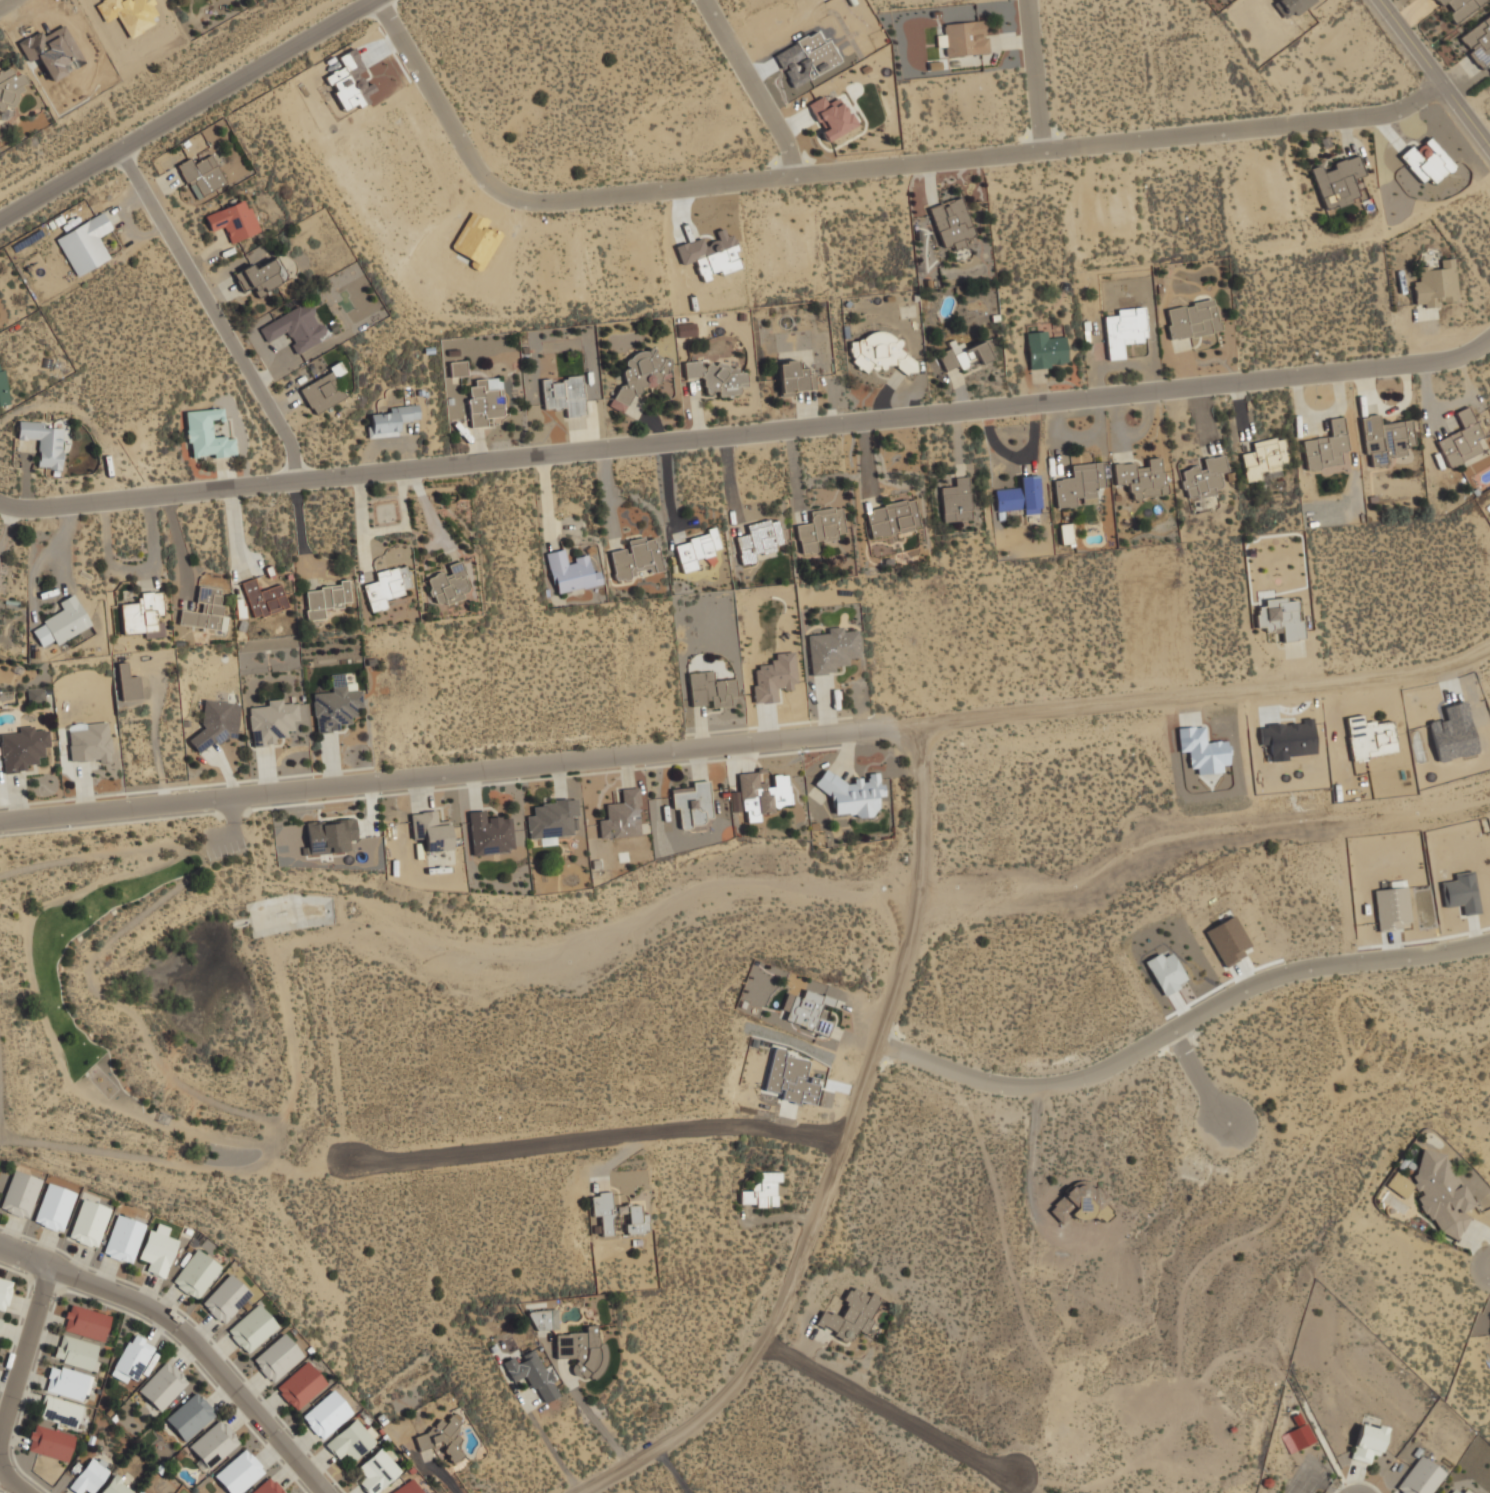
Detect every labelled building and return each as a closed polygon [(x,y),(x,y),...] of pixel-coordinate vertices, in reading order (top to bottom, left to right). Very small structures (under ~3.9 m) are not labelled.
[(1313,0),(1271,0),(1286,20),(1313,0)] [(1439,6),(1446,2),(1452,11),(1447,14),(1453,23),(1487,0),(1435,0),(1439,6)] [(1487,64),(1489,68),(1489,14),(1457,37),(1480,69),(1487,64)] [(987,53),(985,19),(944,22),(945,33),(936,34),(937,47),(945,46),(946,55),(987,53)] [(7,112),(5,109),(20,100),(16,92),(29,84),(20,70),(14,73),(9,65),(0,70),(0,116),(7,112)] [(825,141),(855,126),(841,96),(828,102),(824,94),(806,103),(825,141)] [(1399,158),(1421,184),(1427,178),(1433,184),(1455,166),(1428,134),(1399,158)] [(1310,167),(1324,210),(1361,198),(1354,177),(1365,174),(1359,153),(1333,162),(1335,167),(1324,171),(1322,163),(1310,167)] [(226,181),(211,154),(195,163),(191,156),(176,164),(195,198),(226,181)] [(929,207),(944,249),(976,237),(961,195),(929,207)] [(210,230),(223,226),(228,241),(259,231),(248,198),(204,212),(210,230)] [(76,275),(110,257),(98,236),(112,228),(102,210),(54,235),(76,275)] [(288,284),(279,255),(233,270),(240,292),(253,288),(255,294),(288,284)] [(1455,257),(1440,258),(1440,265),(1419,267),(1420,278),(1413,278),(1415,306),(1458,303),(1455,257)] [(1170,340),(1220,330),(1214,297),(1164,306),(1170,340)] [(328,337),(310,300),(258,325),(266,342),(287,332),(296,352),(328,337)] [(1112,308),(1113,314),(1104,314),(1108,359),(1127,357),(1126,341),(1147,339),(1144,305),(1112,308)] [(919,363),(899,346),(901,344),(873,321),(846,354),(867,371),(872,364),(882,372),(890,362),(908,376),(919,363)] [(1029,368),(1067,365),(1065,336),(1046,338),(1046,329),(1026,331),(1029,368)] [(946,369),(958,364),(960,370),(990,357),(983,339),(961,349),(956,338),(947,342),(949,348),(938,352),(946,369)] [(614,408),(628,407),(627,394),(647,392),(646,381),(660,380),(660,372),(671,371),(670,357),(657,358),(656,350),(623,352),(626,384),(613,385),(614,408)] [(450,376),(467,375),(466,359),(449,360),(450,376)] [(779,392),(814,391),(814,369),(797,369),(797,359),(779,360),(779,392)] [(704,376),(705,392),(719,391),(719,395),(739,394),(738,384),(747,384),(746,371),(738,372),(737,363),(703,365),(703,360),(684,360),(685,377),(704,376)] [(348,396),(337,376),(346,371),(341,363),(298,386),(312,414),(348,396)] [(4,368),(0,369),(0,405),(10,403),(4,368)] [(543,408),(564,406),(565,416),(586,414),(582,374),(541,378),(543,408)] [(474,377),(475,385),(468,386),(470,426),(488,425),(487,416),(503,415),(501,376),(474,377)] [(368,436),(399,434),(398,420),(418,419),(417,404),(389,405),(389,412),(367,413),(368,436)] [(1481,453),(1476,440),(1481,438),(1468,405),(1454,411),(1461,429),(1436,439),(1447,467),(1481,453)] [(236,453),(234,434),(213,436),(211,419),(223,417),(222,406),(184,410),(189,458),(236,453)] [(1360,416),(1368,467),(1387,464),(1385,456),(1407,453),(1406,446),(1415,444),(1411,418),(1380,423),(1378,413),(1360,416)] [(1302,438),(1306,469),(1340,465),(1339,451),(1348,450),(1344,416),(1329,418),(1331,435),(1302,438)] [(37,438),(36,468),(62,468),(62,428),(43,427),(43,420),(17,419),(17,438),(37,438)] [(1240,453),(1245,481),(1261,478),(1260,474),(1281,470),(1275,436),(1251,441),(1253,451),(1240,453)] [(1226,471),(1223,453),(1202,457),(1203,464),(1179,468),(1184,498),(1222,491),(1218,472),(1226,471)] [(1166,494),(1161,456),(1145,457),(1146,466),(1134,467),(1133,460),(1113,463),(1115,484),(1126,483),(1128,498),(1166,494)] [(1070,464),(1072,476),(1053,478),(1056,506),(1096,502),(1095,490),(1105,489),(1102,461),(1070,464)] [(1007,511),(1041,510),(1039,474),(1019,475),(1019,486),(995,488),(997,518),(1007,518),(1007,511)] [(940,487),(943,521),(971,520),(968,475),(951,476),(951,486),(940,487)] [(864,508),(871,538),(919,527),(912,497),(864,508)] [(808,509),(810,521),(795,523),(800,553),(818,550),(816,539),(845,535),(841,505),(808,509)] [(745,523),(747,533),(735,536),(741,564),(756,561),(754,553),(784,547),(777,517),(745,523)] [(1061,543),(1073,542),(1072,523),(1060,524),(1061,543)] [(682,572),(699,568),(696,557),(721,551),(715,530),(674,541),(682,572)] [(628,547),(610,551),(615,580),(662,570),(655,533),(627,539),(628,547)] [(554,594),(601,584),(597,566),(588,568),(585,554),(567,558),(564,547),(545,551),(554,594)] [(447,563),(449,570),(427,576),(434,604),(470,595),(461,560),(447,563)] [(371,611),(389,607),(386,597),(412,590),(405,563),(375,571),(377,581),(364,584),(371,611)] [(241,581),(253,618),(288,606),(280,582),(259,589),(255,577),(241,581)] [(307,619),(325,618),(324,606),(352,604),(350,578),(338,579),(339,585),(304,588),(307,619)] [(178,624),(225,630),(227,615),(218,614),(222,588),(199,585),(196,609),(180,608),(178,624)] [(120,603),(122,632),(144,630),(145,637),(165,635),(163,621),(158,622),(158,615),(164,614),(162,589),(139,591),(140,601),(120,603)] [(90,624),(74,592),(56,600),(62,611),(31,627),(41,648),(90,624)] [(1302,639),(1299,596),(1264,599),(1265,606),(1255,607),(1256,632),(1281,630),(1282,640),(1302,639)] [(857,625),(807,629),(810,674),(839,672),(838,659),(859,658),(857,625)] [(777,702),(776,689),(796,688),(794,652),(775,653),(775,662),(754,664),(756,703),(777,702)] [(141,698),(138,675),(128,676),(127,660),(117,661),(120,700),(141,698)] [(736,696),(734,677),(712,679),(711,670),(688,672),(691,708),(729,704),(729,696),(736,696)] [(355,684),(346,684),(346,673),(332,674),(332,686),(347,685),(347,690),(355,689),(355,684)] [(316,733),(341,730),(339,718),(363,715),(360,682),(330,685),(331,691),(312,693),(316,733)] [(27,702),(44,701),(44,686),(26,687),(27,702)] [(234,744),(238,701),(203,698),(200,737),(193,736),(193,740),(234,744)] [(275,744),(274,733),(299,731),(296,698),(267,700),(267,705),(248,706),(251,746),(275,744)] [(1464,698),(1477,750),(1438,760),(1428,722),(1446,718),(1443,703),(1464,698)] [(1396,753),(1392,720),(1363,723),(1362,715),(1346,717),(1351,759),(1396,753)] [(108,720),(67,724),(71,762),(112,759),(108,720)] [(28,769),(27,763),(39,762),(38,755),(50,754),(47,729),(37,730),(36,724),(17,726),(18,731),(0,733),(0,749),(3,773),(28,769)] [(1179,751),(1188,751),(1190,768),(1196,767),(1197,774),(1222,772),(1222,765),(1230,764),(1227,740),(1205,742),(1204,725),(1177,728),(1179,751)] [(738,772),(743,823),(761,821),(760,810),(791,807),(788,773),(772,775),(772,780),(759,781),(758,770),(738,772)] [(832,814),(875,816),(876,795),(880,795),(881,772),(867,771),(867,778),(818,775),(818,791),(833,792),(832,814)] [(708,780),(670,784),(673,809),(678,809),(680,830),(713,826),(708,780)] [(642,834),(637,786),(618,788),(619,799),(605,800),(607,817),(598,818),(600,839),(642,834)] [(527,837),(538,836),(539,844),(558,843),(557,832),(579,831),(576,797),(534,800),(535,813),(526,813),(527,837)] [(448,818),(437,819),(436,809),(409,811),(412,841),(423,840),(424,852),(451,849),(448,818)] [(514,851),(511,817),(488,818),(487,809),(468,810),(470,854),(514,851)] [(307,853),(348,851),(347,839),(356,839),(355,817),(305,820),(307,853)] [(1479,913),(1474,871),(1455,873),(1455,880),(1442,881),(1445,907),(1462,905),(1463,915),(1479,913)] [(1374,890),(1378,930),(1402,928),(1401,922),(1411,921),(1407,886),(1374,890)] [(1205,930),(1225,967),(1245,956),(1241,950),(1250,945),(1233,915),(1205,930)] [(1145,960),(1164,996),(1181,987),(1180,983),(1186,979),(1172,952),(1163,957),(1161,952),(1145,960)] [(777,1016),(826,1037),(832,1022),(817,1016),(822,1003),(830,1006),(833,999),(803,987),(799,997),(787,992),(777,1016)] [(808,1059),(784,1054),(785,1049),(772,1046),(763,1094),(812,1104),(817,1078),(805,1075),(808,1059)] [(1445,1154),(1424,1148),(1419,1155),(1412,1179),(1408,1178),(1394,1169),(1386,1183),(1388,1188),(1405,1199),(1411,1189),(1418,1191),(1417,1198),(1427,1217),(1436,1223),(1440,1230),(1454,1239),(1460,1236),(1471,1217),(1468,1210),(1472,1203),(1445,1154)] [(11,1168),(0,1204),(0,1211),(28,1219),(41,1177),(11,1168)] [(779,1206),(779,1171),(759,1171),(759,1187),(740,1187),(740,1206),(779,1206)] [(1088,1180),(1082,1186),(1076,1181),(1047,1208),(1061,1223),(1071,1213),(1082,1224),(1093,1214),(1102,1223),(1112,1214),(1101,1204),(1106,1199),(1088,1180)] [(75,1191),(44,1182),(32,1223),(62,1232),(75,1191)] [(648,1232),(646,1211),(641,1212),(640,1204),(612,1206),(611,1190),(590,1192),(592,1215),(599,1215),(601,1235),(614,1234),(612,1214),(625,1213),(627,1234),(648,1232)] [(66,1237),(96,1248),(110,1207),(80,1197),(66,1237)] [(102,1255),(132,1263),(144,1222),(114,1214),(102,1255)] [(176,1240),(167,1237),(170,1226),(150,1220),(138,1257),(148,1260),(144,1271),(165,1278),(176,1240)] [(195,1300),(221,1265),(196,1246),(170,1282),(195,1300)] [(251,1294),(229,1271),(198,1303),(221,1325),(251,1294)] [(0,1276),(0,1309),(5,1310),(13,1280),(0,1276)] [(840,1315),(821,1309),(815,1327),(851,1340),(855,1328),(866,1332),(879,1296),(850,1286),(840,1315)] [(225,1331),(246,1354),(278,1325),(257,1301),(225,1331)] [(61,1331),(104,1340),(110,1312),(67,1303),(61,1331)] [(531,1309),(531,1329),(557,1329),(557,1309),(531,1309)] [(555,1333),(555,1358),(574,1358),(574,1377),(604,1377),(603,1342),(597,1342),(597,1324),(585,1325),(585,1333),(555,1333)] [(137,1380),(155,1343),(130,1330),(109,1374),(127,1383),(130,1376),(137,1380)] [(303,1355),(283,1331),(250,1359),(270,1383),(303,1355)] [(98,1344),(59,1333),(52,1360),(92,1370),(98,1344)] [(558,1395),(533,1346),(522,1352),(523,1353),(503,1364),(512,1381),(525,1375),(540,1404),(558,1395)] [(160,1411),(189,1380),(166,1358),(137,1389),(160,1411)] [(327,1383),(306,1359),(273,1387),(294,1412),(327,1383)] [(89,1374),(50,1363),(43,1389),(82,1400),(89,1374)] [(299,1415),(320,1440),(353,1412),(332,1388),(299,1415)] [(163,1418),(185,1442),(217,1412),(196,1389),(163,1418)] [(77,1427),(82,1404),(43,1394),(37,1417),(77,1427)] [(424,1452),(435,1442),(453,1462),(463,1454),(455,1445),(462,1439),(454,1430),(461,1423),(449,1410),(414,1441),(424,1452)] [(324,1444),(338,1460),(346,1453),(354,1461),(377,1440),(355,1416),(324,1444)] [(241,1442),(221,1417),(185,1446),(204,1470),(241,1442)] [(1381,1456),(1388,1429),(1360,1421),(1349,1458),(1369,1463),(1371,1453),(1381,1456)] [(67,1461),(74,1434),(32,1423),(25,1450),(67,1461)] [(1314,1442),(1308,1423),(1289,1429),(1295,1448),(1314,1442)] [(401,1471),(380,1446),(357,1465),(364,1474),(356,1481),(366,1492),(375,1492),(401,1471)] [(245,1447),(213,1474),(229,1492),(239,1492),(265,1470),(245,1447)] [(1445,1472),(1419,1454),(1394,1490),(1398,1492),(1431,1492),(1445,1472)] [(89,1492),(91,1492),(109,1471),(91,1456),(67,1486),(77,1492),(82,1487),(89,1492)] [(268,1473),(248,1492),(287,1492),(268,1473)] [(133,1491),(112,1474),(97,1492),(131,1492),(133,1491)] [(412,1476),(386,1492),(423,1492),(412,1476)]
